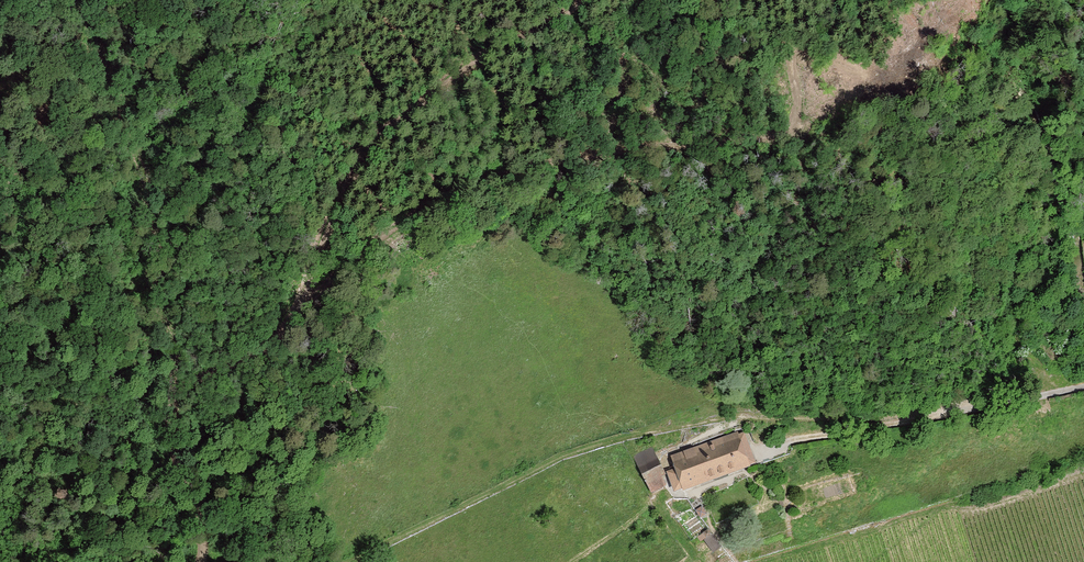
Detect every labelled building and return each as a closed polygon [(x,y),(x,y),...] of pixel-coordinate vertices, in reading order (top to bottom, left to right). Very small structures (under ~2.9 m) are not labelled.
[(674,487),(675,490),(682,487),(683,489),(748,465),(744,453),(750,450),(744,433),(738,435),(738,434),(672,458),(676,469),(669,472),(673,486),(674,487)] [(643,451),(634,456),(645,480),(644,481),(645,482),(646,481),(651,492),(665,485),(660,475),(664,473),(656,456),(648,460),(643,451)] [(689,508),(674,518),(689,542),(704,532),(689,508)] [(702,508),(696,512),(700,518),(706,514),(702,508)] [(713,535),(704,542),(713,555),(722,548),(713,535)]
